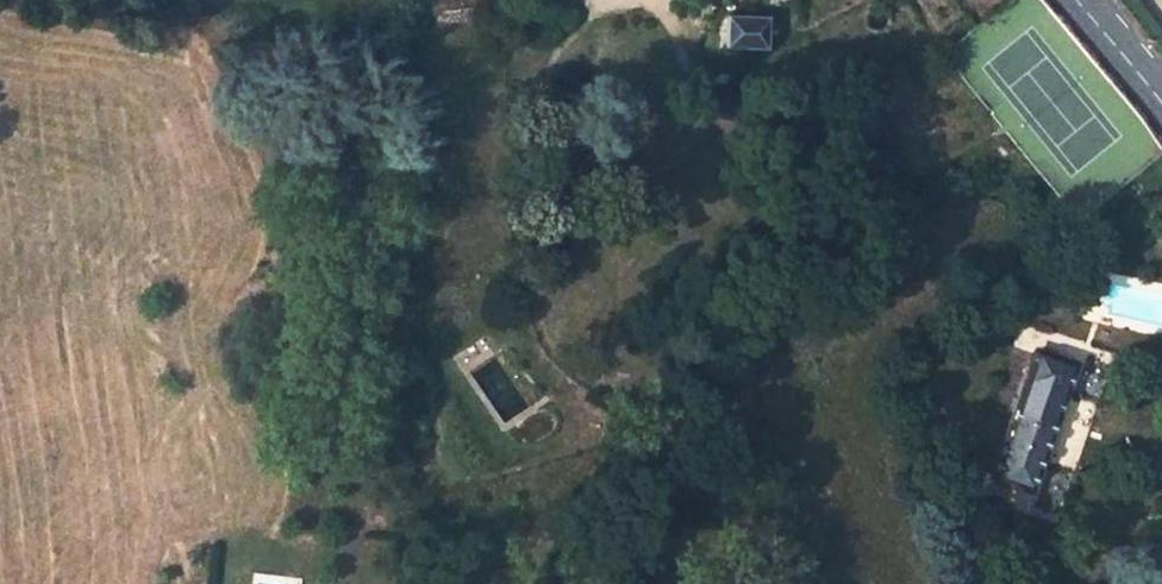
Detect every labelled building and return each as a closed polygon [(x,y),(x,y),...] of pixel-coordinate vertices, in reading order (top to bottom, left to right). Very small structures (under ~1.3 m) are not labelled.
[(766,18),(726,16),(724,44),(764,46),(766,18)] [(1076,364),(1037,351),(993,477),(1032,490),(1076,364)]
